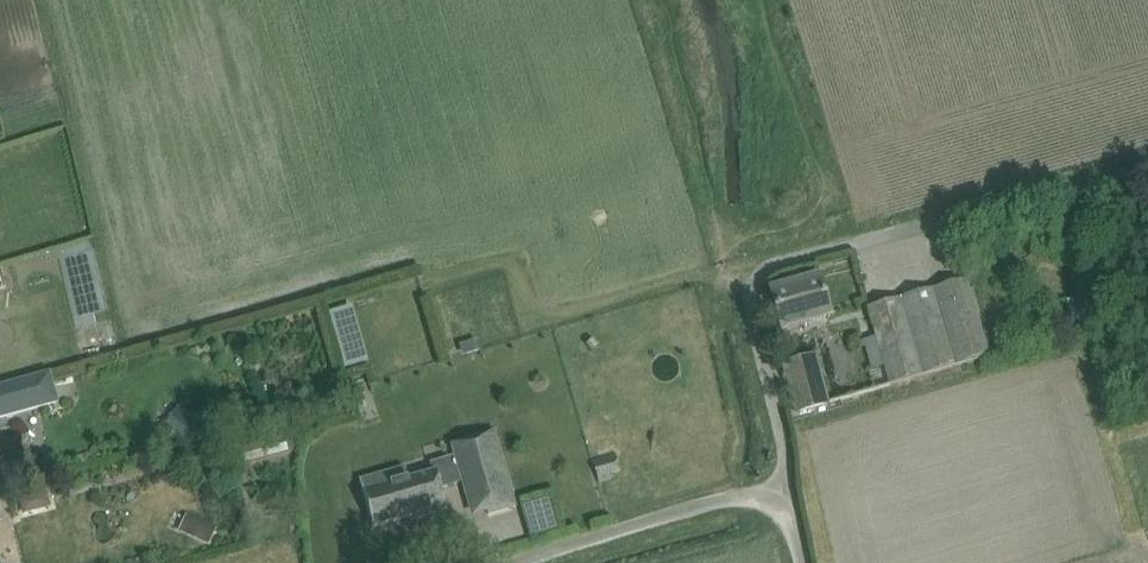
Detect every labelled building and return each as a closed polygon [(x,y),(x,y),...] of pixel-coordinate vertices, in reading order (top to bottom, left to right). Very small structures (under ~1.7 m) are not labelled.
[(771,291),(782,330),(829,317),(818,278),(771,291)] [(883,364),(890,386),(989,357),(966,279),(867,307),(876,337),(856,343),(858,348),(865,346),(871,368),(883,364)] [(416,338),(406,350),(421,362),(431,350),(416,338)] [(1103,371),(1112,369),(1106,345),(1097,347),(1103,371)] [(828,403),(816,355),(783,364),(796,412),(819,406),(828,403)] [(59,402),(50,370),(0,384),(0,418),(59,402)] [(177,407),(163,426),(183,440),(214,433),(177,407)] [(451,442),(469,504),(484,500),(488,514),(516,506),(493,430),(451,442)] [(283,436),(228,450),(232,465),(287,451),(283,436)] [(614,453),(591,460),(598,484),(612,480),(610,472),(619,470),(614,453)] [(34,456),(1,464),(5,481),(38,472),(34,456)] [(385,474),(360,481),(373,527),(414,515),(415,519),(446,510),(435,472),(389,485),(385,474)] [(560,494),(542,501),(549,518),(567,511),(560,494)] [(32,496),(18,500),(22,515),(36,511),(32,496)] [(186,514),(178,531),(208,545),(216,528),(186,514)]
